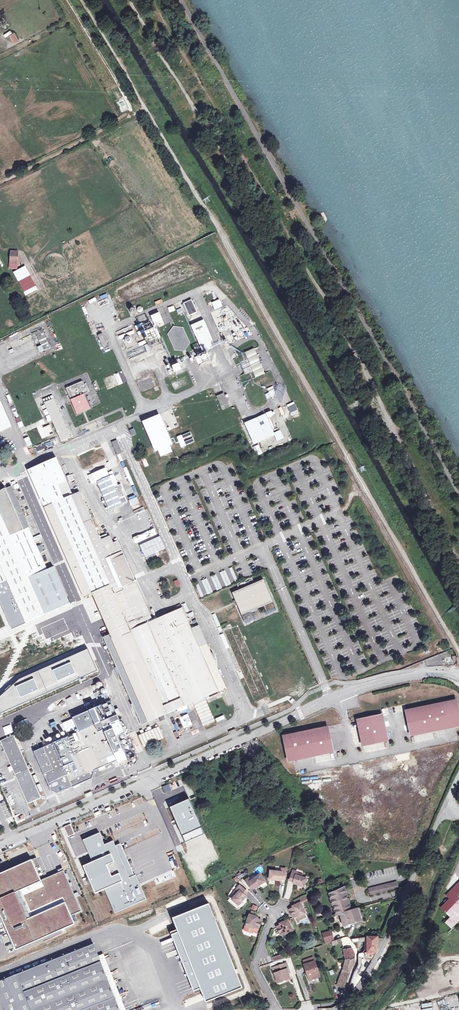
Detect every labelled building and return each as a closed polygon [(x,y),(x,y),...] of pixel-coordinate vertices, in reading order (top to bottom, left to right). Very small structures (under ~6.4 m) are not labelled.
[(18,269),(18,251),(9,251),(9,269),(18,269)] [(19,281),(23,291),(35,285),(30,275),(19,281)] [(197,313),(192,300),(183,304),(185,309),(186,310),(189,317),(197,313)] [(183,304),(183,303),(182,302),(174,305),(178,313),(186,310),(185,309),(183,304)] [(151,317),(154,325),(160,323),(161,324),(164,323),(160,313),(151,317)] [(215,347),(204,321),(191,326),(203,352),(215,347)] [(183,328),(173,326),(168,335),(174,351),(184,352),(190,344),(183,328)] [(151,343),(159,339),(161,338),(156,327),(148,331),(149,332),(144,334),(148,344),(151,343)] [(42,330),(32,334),(33,335),(36,334),(41,346),(38,348),(40,352),(49,347),(42,330)] [(162,347),(159,339),(151,343),(154,351),(162,347)] [(259,361),(255,350),(254,349),(245,353),(250,364),(259,361)] [(207,353),(195,358),(198,364),(201,363),(202,366),(211,362),(207,353)] [(256,378),(265,374),(260,362),(251,366),(256,378)] [(178,364),(175,365),(172,367),(175,373),(181,370),(178,364)] [(82,381),(65,388),(77,414),(89,408),(83,394),(80,387),(84,385),(82,381)] [(277,387),(275,393),(274,397),(282,399),(285,389),(277,387)] [(223,394),(216,397),(221,407),(228,404),(223,394)] [(44,403),(44,405),(46,408),(46,410),(48,414),(51,419),(58,437),(60,441),(70,437),(54,399),(44,403)] [(11,427),(0,402),(0,431),(11,427)] [(293,402),(286,405),(291,417),(298,413),(293,402)] [(286,406),(279,408),(282,418),(289,416),(286,406)] [(272,412),(245,424),(255,445),(275,436),(278,442),(284,439),(280,430),(274,433),(268,420),(274,417),(272,412)] [(160,415),(142,423),(155,454),(158,453),(160,458),(173,452),(171,447),(173,446),(160,415)] [(190,432),(177,438),(181,448),(194,442),(190,432)] [(112,442),(113,446),(117,455),(122,453),(117,440),(112,442)] [(102,448),(87,455),(93,468),(108,462),(102,448)] [(144,457),(140,459),(145,468),(149,466),(144,457)] [(141,724),(193,702),(204,726),(214,722),(203,697),(226,687),(208,646),(201,649),(192,629),(183,608),(138,627),(128,604),(137,600),(119,557),(118,554),(122,553),(117,541),(113,543),(110,536),(100,540),(79,492),(74,494),(67,479),(72,476),(66,463),(61,465),(58,458),(29,470),(84,597),(89,595),(90,597),(93,595),(110,635),(104,638),(141,724)] [(97,482),(110,511),(122,505),(114,488),(118,486),(113,475),(97,482)] [(0,491),(0,602),(12,629),(69,604),(53,567),(47,570),(28,528),(29,528),(26,520),(32,517),(17,484),(0,491)] [(123,495),(121,489),(117,491),(123,505),(127,503),(123,495)] [(138,497),(131,500),(133,505),(140,502),(138,497)] [(147,510),(140,513),(143,520),(150,517),(147,510)] [(139,530),(133,533),(137,543),(143,540),(139,530)] [(160,535),(139,545),(145,558),(166,549),(160,535)] [(264,579),(232,593),(245,621),(253,617),(250,609),(263,604),(267,611),(276,608),(264,579)] [(54,625),(26,636),(29,643),(57,633),(54,625)] [(199,626),(192,629),(201,649),(208,646),(199,626)] [(25,637),(17,640),(20,647),(28,644),(25,637)] [(98,670),(88,649),(38,670),(30,674),(24,677),(18,681),(11,687),(6,692),(1,697),(0,698),(0,714),(98,670)] [(116,736),(124,732),(117,715),(120,714),(118,709),(115,711),(111,701),(95,709),(74,717),(78,732),(34,752),(50,790),(57,793),(92,778),(94,771),(114,762),(113,761),(117,759),(122,761),(126,760),(126,758),(116,736)] [(406,711),(410,735),(458,725),(458,717),(456,701),(406,711)] [(187,714),(181,717),(179,718),(184,729),(192,725),(187,714)] [(381,716),(357,721),(362,745),(386,740),(381,716)] [(144,746),(163,738),(159,728),(139,736),(144,746)] [(327,728),(283,737),(289,760),(332,751),(327,728)] [(14,735),(1,741),(6,753),(28,804),(41,798),(14,735)] [(118,815),(140,804),(137,799),(112,812),(112,810),(108,812),(106,808),(96,813),(97,816),(105,812),(108,818),(117,814),(118,815)] [(303,821),(308,819),(305,812),(300,815),(303,821)] [(64,827),(68,837),(75,834),(71,824),(64,827)] [(310,840),(322,835),(319,829),(307,834),(310,840)] [(100,833),(85,840),(95,862),(85,867),(98,894),(106,890),(116,913),(146,900),(121,844),(116,846),(114,841),(105,845),(100,833)] [(325,843),(322,835),(310,840),(313,848),(325,843)] [(166,881),(176,876),(167,859),(168,856),(174,852),(170,845),(170,840),(164,840),(164,839),(153,838),(150,840),(152,844),(152,843),(160,857),(155,859),(155,861),(150,864),(147,859),(141,862),(137,862),(136,866),(132,868),(135,874),(136,874),(140,883),(144,884),(158,876),(163,877),(166,881)] [(0,875),(0,909),(18,951),(78,926),(73,915),(81,911),(64,872),(42,881),(34,861),(0,875)] [(279,878),(281,879),(285,879),(287,869),(282,868),(281,872),(270,870),(269,879),(279,880),(279,878)] [(239,879),(247,874),(245,871),(237,875),(239,879)] [(296,882),(295,884),(305,887),(308,879),(297,876),(298,872),(294,871),(290,880),(294,881),(296,882)] [(256,885),(257,887),(265,881),(260,874),(251,880),(249,878),(245,880),(251,889),(254,886),(256,885)] [(398,889),(397,882),(369,889),(370,896),(398,889)] [(243,897),(245,896),(247,892),(240,886),(237,889),(239,891),(232,900),(238,906),(245,898),(243,897)] [(361,920),(358,909),(352,910),(344,887),(329,892),(333,906),(334,905),(337,916),(340,915),(345,929),(351,927),(350,925),(361,922),(361,920)] [(236,889),(229,896),(232,899),(239,892),(236,889)] [(458,922),(458,921),(458,897),(452,891),(447,896),(450,899),(442,907),(442,908),(451,917),(446,922),(452,928),(458,922)] [(293,906),(293,908),(292,909),(290,910),(293,917),(297,915),(298,917),(306,913),(301,903),(296,905),(294,906),(293,906)] [(211,905),(175,919),(181,933),(175,935),(197,992),(203,989),(209,1002),(244,988),(211,905)] [(255,918),(256,917),(249,915),(245,926),(253,929),(254,927),(258,929),(261,921),(257,919),(255,918)] [(288,920),(283,922),(282,923),(282,925),(281,925),(278,927),(277,927),(280,935),(285,933),(285,935),(293,931),(288,920)] [(376,952),(377,942),(378,939),(378,936),(367,936),(352,938),(353,943),(365,941),(365,939),(368,939),(368,952),(365,952),(365,957),(367,959),(372,960),(376,952)] [(95,944),(19,975),(33,1009),(121,1009),(95,944)] [(343,970),(351,972),(355,963),(355,954),(352,949),(344,949),(345,961),(343,970)] [(304,965),(314,961),(313,957),(302,960),(304,965)] [(320,976),(314,961),(304,965),(309,980),(320,976)] [(287,971),(289,970),(287,963),(273,967),(278,982),(290,978),(288,974),(287,971)] [(124,968),(113,971),(116,982),(127,979),(124,968)] [(343,970),(340,978),(342,978),(339,986),(345,988),(346,984),(351,972),(343,970)] [(19,975),(0,982),(0,1009),(33,1009),(19,975)] [(124,1000),(130,997),(124,986),(119,989),(124,1000)]
